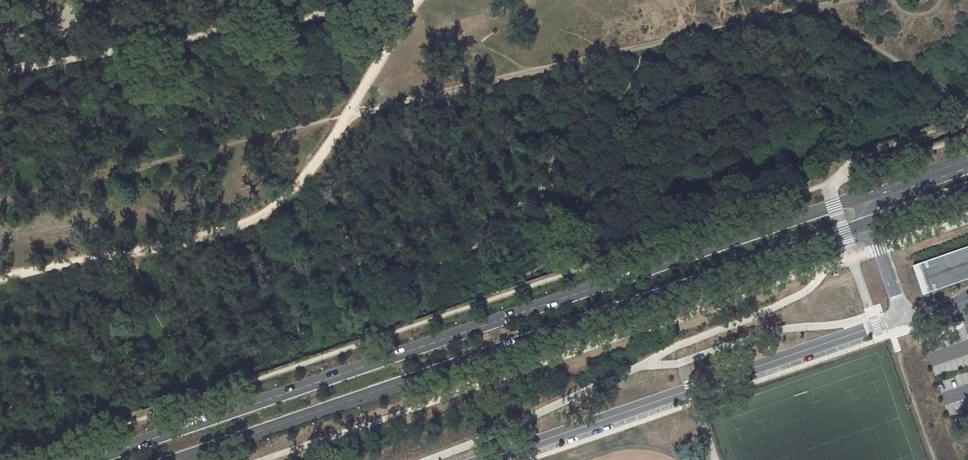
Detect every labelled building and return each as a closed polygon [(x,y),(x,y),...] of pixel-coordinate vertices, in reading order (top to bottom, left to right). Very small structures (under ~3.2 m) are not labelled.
[(913,267),(923,296),(926,295),(967,280),(967,247),(916,265),(913,267)] [(128,345),(126,345),(124,345),(122,346),(121,347),(121,349),(121,351),(122,352),(123,354),(125,354),(126,355),(128,354),(130,353),(130,351),(131,349),(130,348),(129,346),(128,345)] [(967,394),(967,362),(957,364),(963,395),(967,394)]
